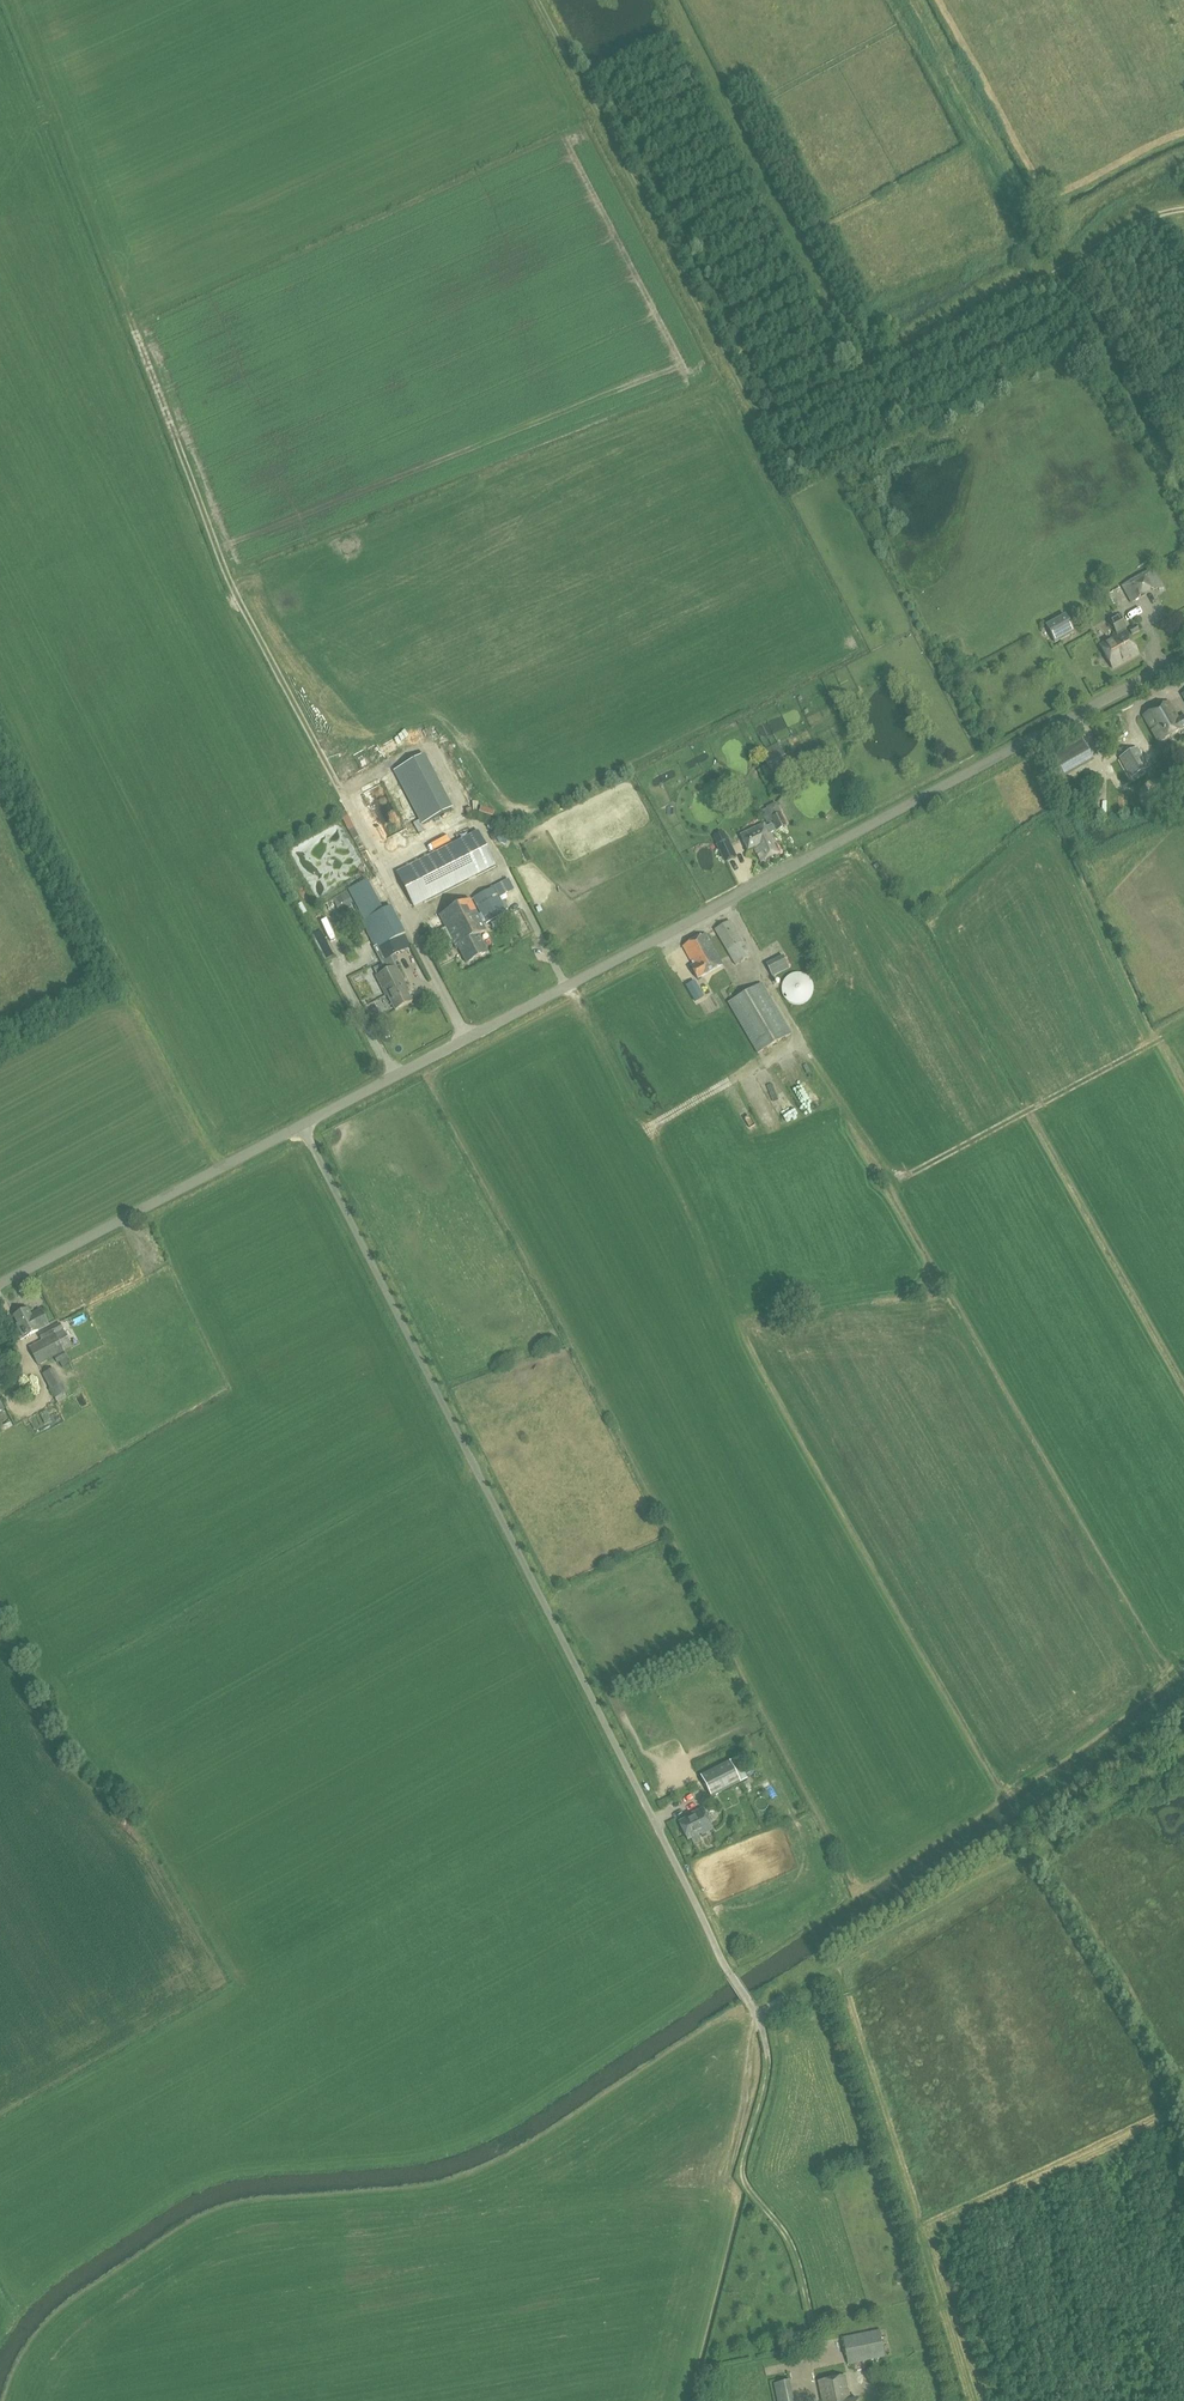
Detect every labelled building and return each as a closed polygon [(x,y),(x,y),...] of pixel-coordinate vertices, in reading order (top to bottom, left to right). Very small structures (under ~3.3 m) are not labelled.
[(729,73),(733,81),(747,74),(743,67),(729,73)] [(1152,568),(1144,572),(1154,590),(1161,586),(1152,568)] [(1174,610),(1183,621),(1183,604),(1182,602),(1174,610)] [(1066,616),(1046,627),(1055,642),(1074,632),(1066,616)] [(1139,654),(1125,629),(1127,628),(1120,616),(1110,621),(1118,635),(1101,645),(1113,668),(1139,654)] [(1130,628),(1133,634),(1139,631),(1136,625),(1130,628)] [(1179,720),(1169,702),(1143,716),(1159,743),(1183,728),(1183,717),(1179,720)] [(1079,737),(1041,758),(1043,762),(1055,781),(1093,760),(1081,740),(1079,737)] [(767,765),(771,773),(788,765),(779,747),(762,755),(767,765)] [(1131,779),(1149,768),(1137,747),(1119,758),(1131,779)] [(394,770),(421,823),(452,807),(425,754),(394,770)] [(766,776),(771,773),(767,765),(761,767),(766,776)] [(383,823),(393,818),(385,802),(370,810),(381,832),(386,829),(383,823)] [(776,805),(767,809),(777,830),(786,826),(776,805)] [(454,826),(469,823),(468,816),(453,818),(454,826)] [(780,853),(770,833),(775,831),(772,824),(767,826),(766,823),(759,826),(741,835),(748,850),(754,847),(761,862),(780,853)] [(312,889),(359,866),(351,850),(348,851),(335,824),(291,845),(312,889)] [(397,872),(414,907),(496,866),(478,831),(397,872)] [(724,835),(715,838),(717,844),(716,844),(724,862),(736,857),(728,839),(726,840),(724,835)] [(345,887),(329,895),(334,906),(351,899),(345,887)] [(507,913),(494,887),(472,898),(486,924),(507,913)] [(456,949),(459,948),(466,963),(487,952),(478,935),(486,931),(470,900),(440,916),(456,949)] [(401,936),(405,934),(391,906),(361,921),(374,947),(375,949),(387,943),(401,936)] [(749,930),(768,921),(765,915),(746,924),(749,930)] [(730,921),(714,930),(735,966),(751,957),(730,921)] [(691,968),(697,979),(722,965),(705,934),(682,946),(693,967),(691,968)] [(381,962),(383,961),(383,960),(391,956),(408,948),(401,936),(387,943),(375,949),(381,962)] [(383,960),(383,961),(385,964),(384,967),(386,971),(376,977),(386,996),(387,995),(395,1009),(395,1010),(411,1001),(404,987),(406,986),(391,956),(383,960)] [(766,964),(771,976),(789,968),(784,957),(766,964)] [(811,996),(813,990),(812,983),(809,978),(804,975),(798,973),(793,974),(787,977),(784,980),(781,985),(782,991),(784,996),(786,999),(791,1002),(796,1004),(800,1004),(804,1003),(808,1000),(811,996)] [(694,980),(686,985),(695,1001),(703,997),(694,980)] [(762,983),(727,1003),(757,1054),(791,1034),(762,983)] [(805,1075),(792,1081),(802,1108),(816,1103),(805,1075)] [(150,1227),(140,1230),(144,1241),(154,1238),(150,1227)] [(28,1309),(15,1315),(18,1323),(17,1324),(24,1337),(38,1330),(48,1325),(41,1310),(31,1315),(28,1309)] [(38,1334),(41,1340),(29,1346),(38,1365),(54,1356),(57,1363),(59,1362),(62,1366),(70,1363),(64,1351),(72,1346),(63,1330),(60,1322),(38,1334)] [(55,1398),(65,1393),(66,1392),(54,1368),(43,1374),(55,1398)] [(65,1393),(55,1398),(57,1402),(67,1397),(65,1393)] [(712,1797),(748,1779),(745,1774),(742,1767),(737,1757),(701,1775),(712,1797)] [(742,1767),(745,1774),(752,1771),(748,1764),(742,1767)] [(669,1799),(672,1806),(685,1800),(681,1793),(669,1799)] [(701,1808),(690,1814),(691,1816),(679,1822),(688,1839),(691,1837),(694,1843),(701,1840),(698,1834),(702,1832),(702,1834),(712,1829),(701,1808)] [(795,2311),(786,2310),(786,2320),(795,2321),(795,2311)] [(844,2338),(848,2364),(884,2357),(880,2332),(844,2338)] [(844,2376),(819,2381),(823,2400),(858,2400),(858,2399),(849,2400),(844,2376)] [(789,2380),(772,2384),(776,2400),(793,2400),(789,2380)]
